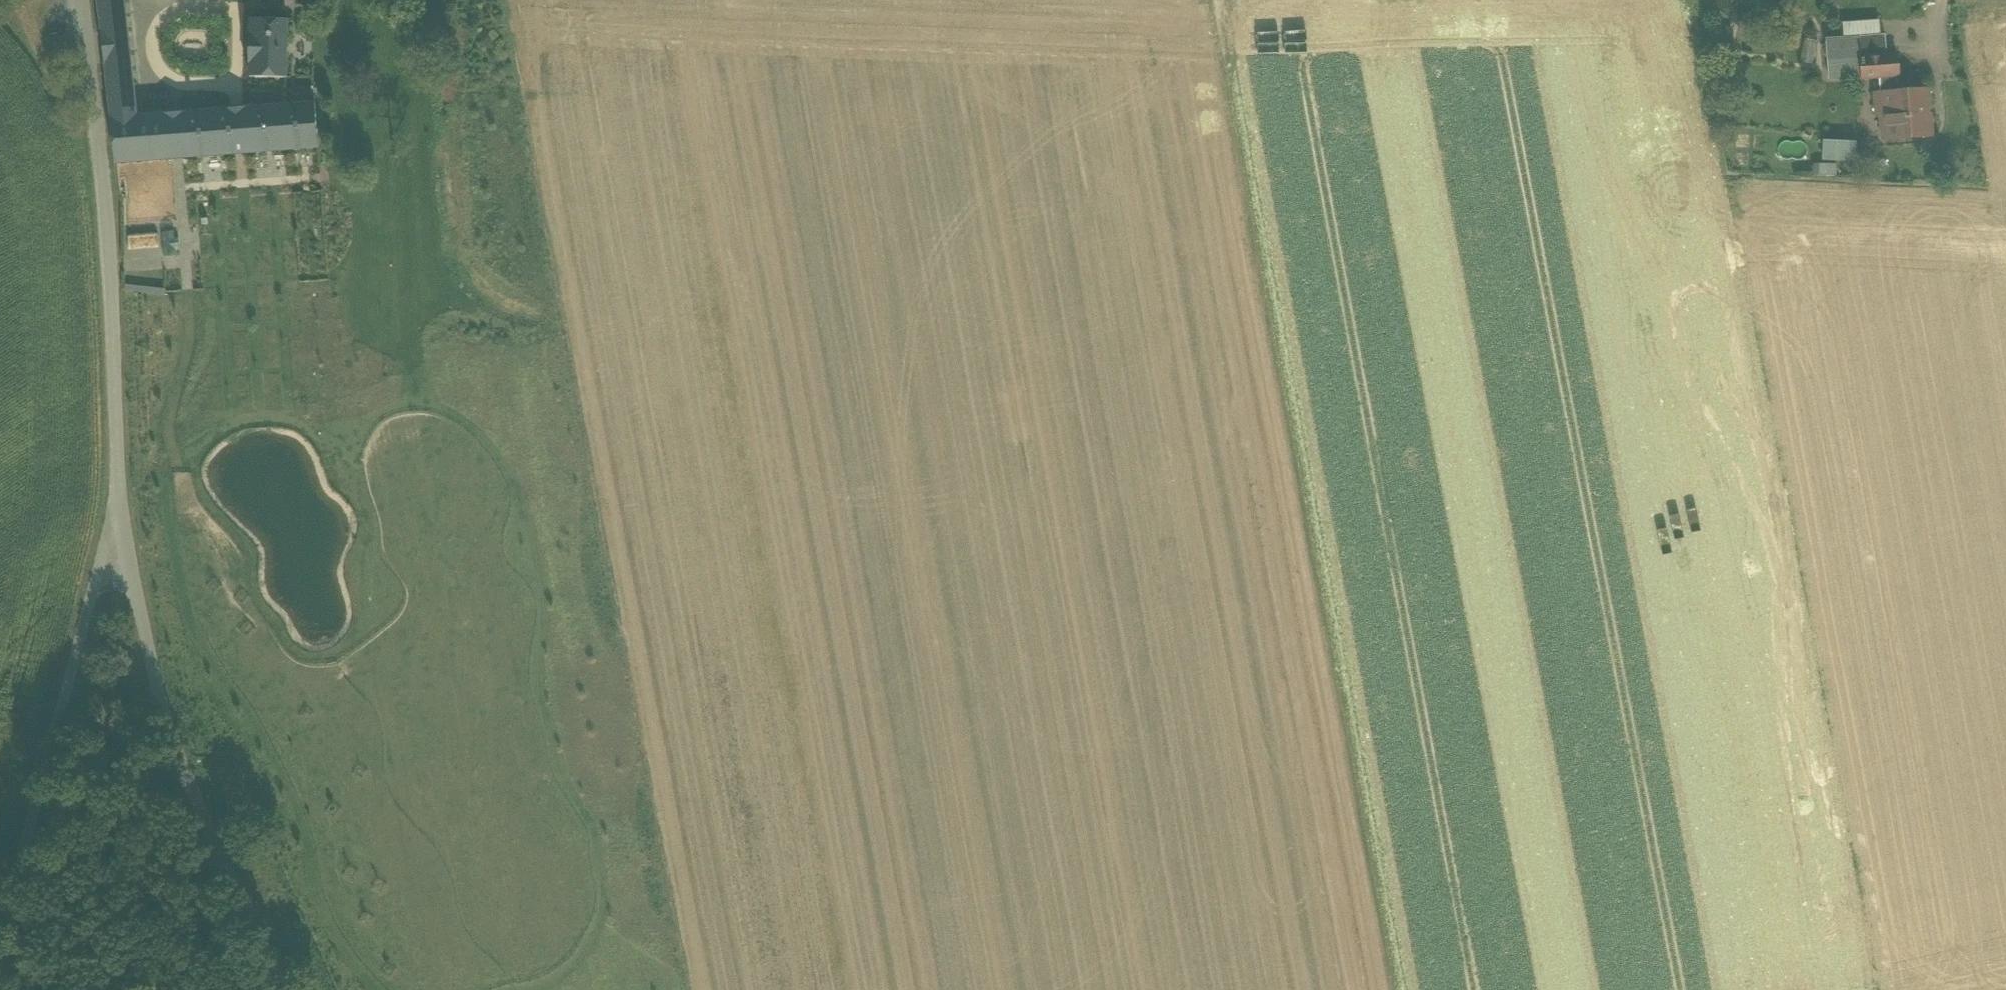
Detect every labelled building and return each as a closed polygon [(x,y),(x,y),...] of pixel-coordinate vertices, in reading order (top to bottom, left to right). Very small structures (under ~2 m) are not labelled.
[(112,119),(138,116),(125,0),(99,0),(112,119)] [(1715,18),(1724,24),(1729,17),(1720,11),(1715,18)] [(252,77),(290,78),(289,20),(252,19),(252,77)] [(1847,23),(1848,37),(1859,36),(1884,34),(1883,21),(1847,23)] [(1884,34),(1859,36),(1860,57),(1887,55),(1885,34),(1884,34)] [(1861,75),(1860,57),(1859,36),(1848,37),(1825,39),(1828,77),(1861,75)] [(1817,41),(1805,38),(1800,61),(1812,64),(1817,41)] [(1880,76),(1881,93),(1897,91),(1896,76),(1899,76),(1897,54),(1887,55),(1860,57),(1861,75),(1862,77),(1880,76)] [(1928,89),(1897,91),(1881,93),(1874,93),(1876,116),(1883,116),(1886,140),(1932,136),(1930,113),(1929,113),(1929,108),(1930,108),(1928,89)] [(138,116),(112,119),(117,164),(319,148),(318,143),(317,130),(315,102),(138,116)] [(1857,141),(1823,140),(1822,161),(1856,162),(1857,141)] [(1837,164),(1813,165),(1813,176),(1837,176),(1837,164)]
